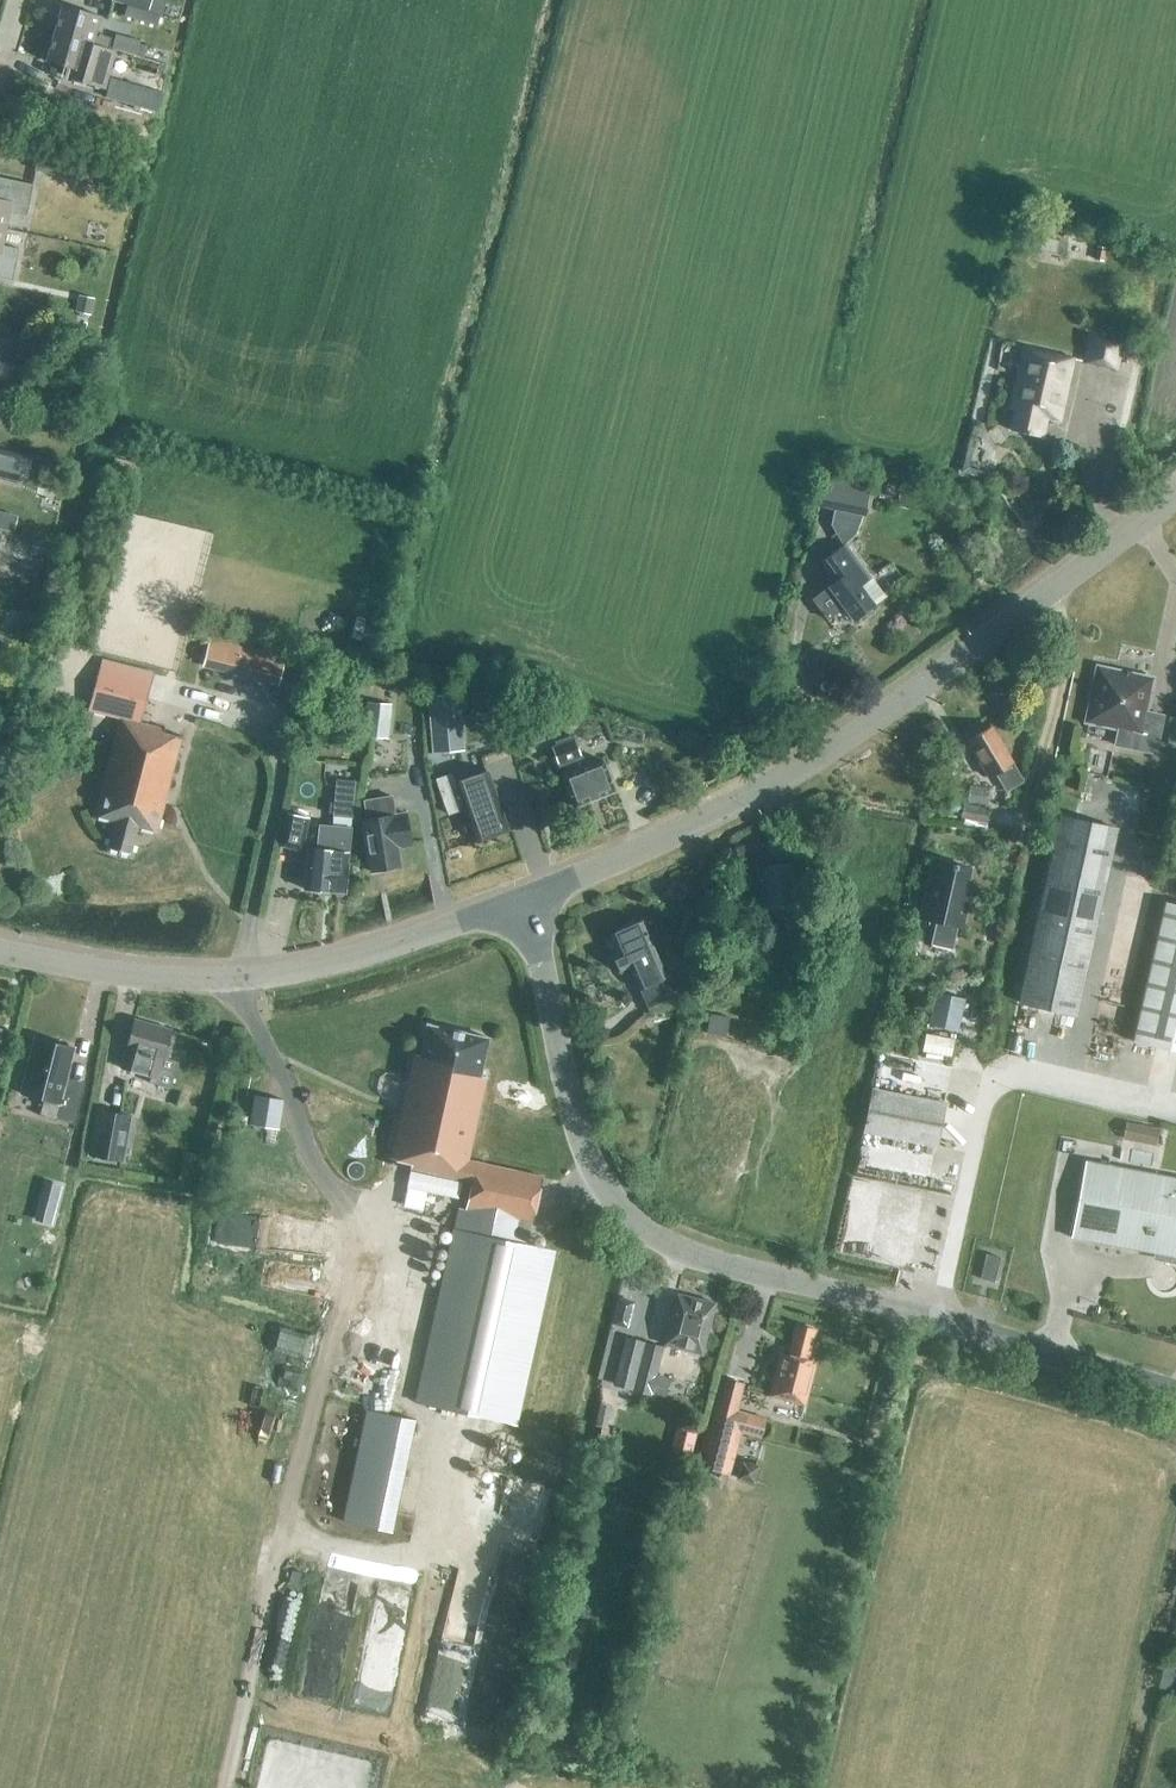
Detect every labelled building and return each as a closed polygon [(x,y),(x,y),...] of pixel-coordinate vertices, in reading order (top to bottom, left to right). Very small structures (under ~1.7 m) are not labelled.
[(152,0),(111,0),(111,2),(126,6),(148,13),(152,0)] [(110,19),(62,5),(54,33),(108,49),(111,38),(104,36),(110,19)] [(126,6),(122,18),(156,28),(160,16),(148,13),(126,6)] [(105,60),(108,49),(54,33),(46,61),(84,72),(90,52),(93,54),(93,56),(105,60)] [(136,43),(113,36),(109,51),(132,57),(136,43)] [(153,114),(159,96),(107,81),(102,99),(153,114)] [(73,180),(77,161),(38,152),(34,171),(73,180)] [(6,229),(9,213),(26,217),(33,185),(4,179),(0,196),(0,228),(6,229)] [(6,229),(0,228),(0,279),(12,281),(19,249),(2,246),(6,229)] [(1096,244),(1094,258),(1103,259),(1105,246),(1096,244)] [(94,299),(78,295),(75,313),(91,316),(94,299)] [(1116,370),(1122,343),(1090,336),(1084,363),(1116,370)] [(51,365),(55,350),(20,342),(16,357),(51,365)] [(1059,421),(1073,359),(1024,348),(1010,410),(1015,411),(1011,431),(1042,438),(1046,418),(1059,421)] [(11,365),(0,363),(0,379),(8,381),(11,365)] [(25,454),(0,448),(0,477),(18,482),(25,454)] [(872,484),(825,474),(818,507),(865,517),(872,484)] [(970,538),(981,532),(972,514),(961,520),(970,538)] [(845,546),(822,563),(836,582),(828,588),(852,620),(873,604),(872,603),(860,587),(870,580),(845,546)] [(881,596),(870,580),(860,587),(872,603),(881,596)] [(20,614),(15,629),(25,633),(30,618),(20,614)] [(262,679),(268,656),(244,650),(238,673),(262,679)] [(1155,754),(1162,716),(1143,712),(1149,681),(1121,675),(1121,672),(1097,666),(1090,697),(1093,697),(1088,720),(1119,727),(1115,745),(1155,754)] [(156,832),(180,738),(162,734),(163,729),(139,723),(150,684),(98,671),(88,710),(120,718),(95,816),(115,821),(108,848),(130,854),(137,827),(156,832)] [(459,692),(431,693),(432,750),(459,749),(459,692)] [(389,740),(391,705),(365,704),(363,738),(389,740)] [(1023,781),(1012,763),(991,727),(966,742),(988,778),(995,774),(1005,792),(1023,781)] [(588,767),(583,755),(557,766),(574,809),(615,793),(603,762),(588,767)] [(476,842),(508,831),(488,773),(457,783),(476,842)] [(356,782),(335,780),(332,817),(352,819),(356,782)] [(986,806),(990,787),(969,785),(966,803),(964,802),(961,818),(986,822),(989,806),(986,806)] [(395,814),(393,797),(364,801),(370,835),(364,836),(370,872),(382,870),(386,874),(393,873),(395,868),(399,867),(396,850),(411,848),(405,813),(395,814)] [(280,848),(302,852),(309,818),(287,814),(280,848)] [(1076,1016),(1117,829),(1061,817),(1019,1003),(1076,1016)] [(345,896),(351,828),(318,825),(316,849),(306,848),(302,892),(334,895),(336,898),(341,898),(343,896),(345,896)] [(961,928),(969,893),(964,892),(969,869),(933,861),(920,919),(935,923),(930,945),(952,950),(957,927),(961,928)] [(797,904),(789,863),(757,869),(765,911),(781,908),(785,929),(801,926),(802,929),(817,926),(812,901),(797,904)] [(1165,902),(1133,1042),(1175,1052),(1175,905),(1165,902)] [(638,923),(633,920),(627,923),(625,929),(609,936),(617,954),(613,956),(619,971),(629,967),(647,1009),(674,998),(655,955),(641,922),(638,923)] [(936,991),(929,1026),(957,1032),(964,997),(936,991)] [(728,1017),(709,1014),(706,1034),(725,1037),(728,1017)] [(169,1087),(177,1060),(168,1058),(175,1032),(134,1020),(120,1068),(150,1076),(148,1082),(169,1087)] [(487,1041),(488,1039),(426,1025),(426,1027),(420,1056),(413,1054),(390,1159),(411,1164),(410,1168),(472,1181),(466,1209),(459,1208),(416,1402),(515,1424),(553,1253),(526,1247),(541,1177),(468,1161),(486,1078),(479,1076),(487,1041)] [(954,1040),(925,1034),(922,1051),(951,1057),(954,1040)] [(73,1125),(82,1091),(63,1086),(73,1049),(34,1039),(19,1094),(42,1100),(38,1116),(73,1125)] [(894,1074),(877,1071),(875,1086),(891,1089),(894,1074)] [(936,1148),(944,1104),(872,1089),(864,1133),(936,1148)] [(277,1130),(282,1100),(254,1095),(249,1125),(277,1130)] [(124,1162),(133,1115),(96,1109),(88,1155),(124,1162)] [(1155,1147),(1158,1130),(1125,1123),(1122,1140),(1155,1147)] [(1175,1263),(1175,1179),(1085,1162),(1071,1238),(1166,1256),(1165,1261),(1175,1263)] [(53,1225),(63,1186),(44,1181),(34,1220),(53,1225)] [(431,1218),(436,1194),(406,1188),(401,1212),(431,1218)] [(994,1283),(1000,1258),(986,1255),(980,1279),(994,1283)] [(632,1323),(638,1298),(623,1294),(616,1320),(632,1323)] [(702,1356),(707,1334),(715,1304),(676,1295),(663,1346),(686,1351),(687,1354),(697,1357),(700,1355),(702,1356)] [(807,1361),(815,1331),(796,1326),(788,1356),(780,1354),(770,1396),(804,1405),(815,1363),(807,1361)] [(665,1398),(670,1378),(656,1375),(663,1348),(626,1338),(614,1386),(665,1398)] [(761,1439),(767,1418),(738,1410),(745,1384),(720,1377),(696,1465),(702,1467),(698,1481),(718,1487),(722,1473),(729,1475),(741,1433),(761,1439)] [(266,1440),(295,1446),(305,1401),(276,1394),(266,1440)] [(613,1408),(598,1405),(594,1426),(601,1427),(596,1452),(604,1454),(613,1408)] [(391,1532),(414,1422),(366,1412),(343,1522),(391,1532)] [(746,1459),(743,1476),(762,1480),(766,1462),(746,1459)]
